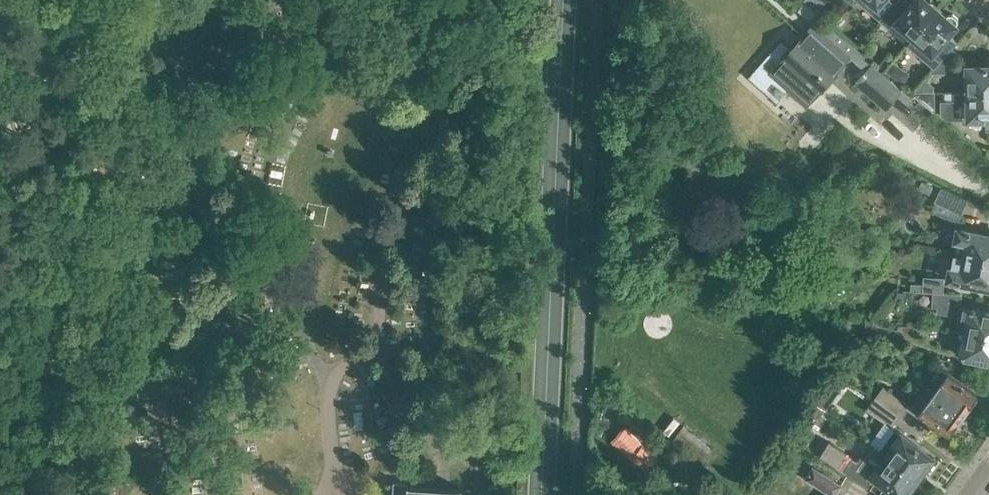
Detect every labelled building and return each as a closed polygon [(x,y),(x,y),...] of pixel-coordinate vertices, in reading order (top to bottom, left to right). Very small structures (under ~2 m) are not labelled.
[(799,9),(806,1),(805,0),(801,0),(796,6),(799,9)] [(880,20),(895,3),(892,0),(857,0),(880,20)] [(895,3),(880,20),(907,44),(939,8),(929,1),(930,0),(914,0),(913,2),(911,0),(898,0),(895,3)] [(811,19),(817,12),(817,11),(806,1),(799,9),(811,19)] [(951,47),(957,40),(949,33),(958,22),(958,17),(953,13),(948,13),(947,15),(939,8),(907,44),(935,67),(931,71),(932,72),(943,72),(944,73),(960,54),(951,47)] [(808,106),(809,105),(805,102),(827,78),(829,81),(830,80),(827,77),(848,53),(851,56),(852,55),(814,21),(813,22),(816,25),(803,40),(795,49),(792,46),(791,47),(795,50),(774,73),(770,71),(769,72),(808,106)] [(863,37),(858,32),(850,41),(856,46),(863,37)] [(873,62),(884,71),(892,60),(879,49),(870,59),(873,62)] [(988,91),(988,56),(987,58),(987,65),(968,65),(969,91),(988,91)] [(892,61),(884,71),(900,84),(908,74),(892,61)] [(903,90),(872,63),(871,63),(875,67),(872,70),(869,67),(856,81),(887,108),(888,108),(884,105),(891,97),(895,99),(892,96),(899,88),(902,91),(903,90)] [(915,91),(913,93),(928,106),(928,92),(915,91)] [(969,91),(945,91),(945,100),(942,100),(942,113),(948,118),(987,117),(987,128),(988,128),(988,91),(969,91)] [(936,200),(962,213),(968,200),(942,187),(936,200)] [(988,260),(988,234),(959,227),(957,239),(958,239),(955,254),(988,260)] [(955,254),(952,267),(951,267),(949,278),(988,286),(988,260),(955,254)] [(911,290),(924,291),(933,291),(944,292),(945,277),(925,276),(925,283),(911,282),(911,290)] [(967,331),(988,335),(988,311),(960,305),(961,293),(944,292),(933,291),(932,306),(938,306),(937,312),(970,318),(967,331)] [(967,331),(965,344),(959,343),(957,354),(988,360),(988,335),(967,331)] [(852,354),(853,355),(865,363),(873,351),(860,342),(852,354)] [(937,354),(948,358),(952,347),(941,343),(937,354)] [(934,392),(963,413),(970,403),(974,403),(977,399),(975,395),(977,393),(941,367),(932,380),(939,385),(934,392)] [(883,386),(875,397),(900,415),(908,404),(883,386)] [(963,413),(934,392),(929,399),(922,394),(913,407),(948,433),(950,430),(954,431),(957,426),(956,423),(963,413)] [(892,427),(900,415),(875,397),(867,409),(892,427)] [(817,404),(810,415),(818,420),(825,410),(817,404)] [(881,448),(918,476),(925,468),(928,467),(931,462),(931,459),(933,457),(896,429),(881,448)] [(914,482),(918,476),(881,448),(876,455),(869,450),(863,457),(846,444),(839,446),(836,451),(827,444),(820,453),(852,477),(859,467),(873,477),(874,474),(902,494),(905,494),(908,493),(912,489),(912,486),(914,482)] [(830,494),(836,494),(842,485),(814,467),(806,479),(830,494)] [(460,489),(406,487),(406,482),(392,481),(392,494),(459,494),(460,489)]
